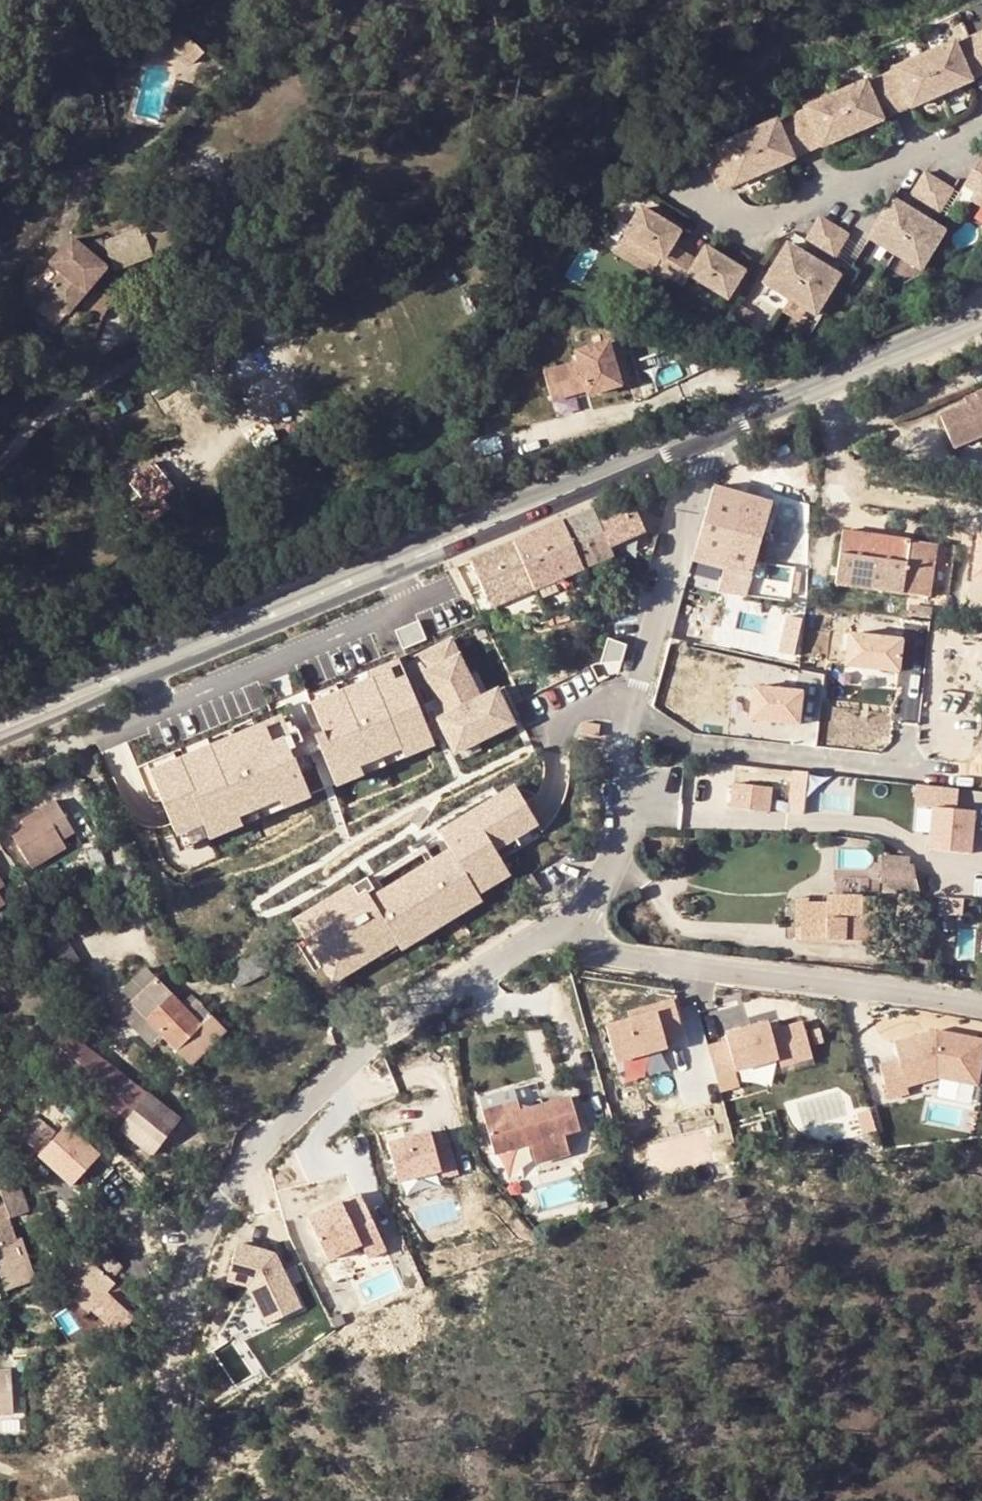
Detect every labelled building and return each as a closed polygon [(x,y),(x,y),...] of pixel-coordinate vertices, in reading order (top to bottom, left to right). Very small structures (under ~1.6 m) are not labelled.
[(178,33),(171,46),(184,55),(191,64),(203,52),(194,42),(178,33)] [(955,36),(891,63),(909,106),(973,80),(955,36)] [(866,74),(802,102),(822,147),(886,121),(866,74)] [(778,116),(712,143),(731,186),(797,159),(778,116)] [(865,237),(921,271),(950,228),(947,226),(950,220),(961,225),(967,218),(981,225),(981,158),(981,157),(960,190),(925,171),(904,201),(891,194),(865,237)] [(641,203),(615,252),(724,308),(745,320),(766,284),(787,297),(779,311),(805,326),(814,312),(826,319),(853,269),(838,261),(853,234),(821,214),(804,241),(809,246),(806,252),(788,240),(762,278),(757,276),(755,280),(746,274),(748,267),(705,244),(697,256),(676,246),(684,227),(641,203)] [(88,250),(88,254),(86,257),(75,247),(53,271),(64,280),(45,303),(67,322),(96,290),(89,283),(102,270),(113,264),(116,272),(172,252),(163,224),(88,250)] [(102,270),(89,283),(96,290),(109,277),(102,270)] [(107,283),(100,295),(113,304),(121,292),(107,283)] [(100,295),(88,313),(101,321),(113,304),(100,295)] [(609,338),(574,347),(577,360),(543,369),(553,405),(622,386),(609,338)] [(944,419),(957,449),(981,439),(981,393),(976,395),(980,405),(944,419)] [(156,470),(168,486),(176,479),(164,463),(156,470)] [(151,465),(127,483),(138,497),(131,503),(149,527),(171,511),(162,499),(172,491),(168,486),(156,470),(151,465)] [(772,505),(715,490),(695,562),(730,571),(754,577),(772,505)] [(564,526),(584,571),(617,556),(601,522),(597,512),(564,526)] [(518,545),(539,591),(584,571),(564,526),(518,545)] [(970,527),(965,567),(981,569),(981,529),(970,527)] [(938,549),(846,534),(839,588),(930,603),(938,549)] [(539,591),(518,545),(472,564),(495,611),(539,591)] [(730,571),(695,562),(690,580),(697,582),(726,588),(730,571)] [(697,582),(690,580),(673,637),(698,643),(704,625),(708,610),(690,605),(697,582)] [(395,630),(403,649),(427,638),(419,620),(395,630)] [(842,665),(900,666),(900,631),(842,630),(842,665)] [(608,638),(600,664),(622,662),(627,645),(608,638)] [(450,641),(418,658),(448,715),(440,720),(455,752),(515,723),(499,692),(491,696),(481,701),(469,676),(450,641)] [(342,681),(347,693),(403,669),(398,657),(342,681)] [(432,736),(403,669),(347,693),(340,696),(312,707),(320,725),(323,732),(302,741),(299,734),(292,716),(257,731),(237,739),(186,760),(178,764),(151,775),(166,809),(175,832),(185,828),(190,838),(234,820),(230,809),(276,790),(280,800),(360,766),(356,756),(397,739),(402,749),(432,736)] [(479,671),(469,676),(481,701),(491,696),(479,671)] [(307,695),(312,707),(340,696),(335,684),(307,695)] [(798,724),(802,692),(753,687),(750,719),(798,724)] [(448,715),(439,699),(428,705),(435,722),(440,720),(448,715)] [(963,715),(975,716),(976,705),(964,703),(963,715)] [(252,719),(257,731),(292,716),(287,704),(252,719)] [(598,736),(600,725),(582,723),(580,733),(598,736)] [(299,734),(302,741),(323,732),(320,725),(299,734)] [(181,748),(186,760),(237,739),(232,727),(181,748)] [(356,756),(360,766),(402,749),(397,739),(356,756)] [(146,763),(151,775),(178,764),(173,752),(146,763)] [(789,771),(788,809),(856,811),(857,772),(789,771)] [(770,783),(733,779),(731,804),(760,807),(762,793),(769,793),(770,783)] [(521,783),(440,833),(451,851),(457,847),(461,854),(433,872),(425,858),(381,885),(385,891),(371,900),(375,907),(369,911),(359,895),(366,891),(367,893),(374,889),(367,878),(297,921),(306,936),(316,952),(324,947),(333,961),(342,976),(380,952),(376,946),(393,936),(401,949),(414,941),(410,934),(442,915),(446,921),(459,914),(455,907),(472,897),(474,900),(512,877),(499,857),(494,848),(514,836),(543,819),(539,813),(521,783)] [(975,807),(975,788),(959,788),(958,807),(975,807)] [(230,809),(234,820),(280,800),(276,790),(230,809)] [(760,807),(768,807),(769,793),(762,793),(760,807)] [(31,821),(35,827),(27,833),(12,842),(35,873),(68,852),(65,845),(76,837),(56,804),(31,821)] [(974,813),(933,810),(929,852),(970,856),(974,813)] [(35,827),(31,821),(22,827),(27,833),(35,827)] [(185,828),(175,832),(182,848),(192,844),(190,838),(185,828)] [(494,848),(499,857),(519,845),(514,836),(494,848)] [(434,861),(423,843),(367,878),(374,889),(367,893),(366,891),(359,895),(369,911),(375,907),(371,900),(385,891),(381,885),(379,880),(422,854),(425,858),(433,872),(461,854),(457,847),(451,851),(434,861)] [(916,858),(887,858),(882,858),(882,866),(892,866),(915,867),(916,858)] [(881,895),(909,896),(915,896),(915,867),(892,866),(882,866),(881,895)] [(474,900),(472,897),(455,907),(459,914),(476,903),(474,900)] [(805,902),(785,902),(786,930),(795,930),(795,943),(871,943),(871,921),(867,921),(865,898),(837,898),(837,908),(805,908),(805,902)] [(871,921),(871,943),(880,943),(880,898),(865,898),(867,921),(871,921)] [(414,941),(446,921),(442,915),(410,934),(414,941)] [(58,929),(30,946),(52,981),(80,964),(58,929)] [(316,952),(306,936),(297,941),(315,971),(333,961),(324,947),(316,952)] [(384,959),(401,949),(393,936),(376,946),(380,952),(384,959)] [(277,968),(268,947),(212,973),(218,984),(233,978),(237,986),(277,968)] [(129,997),(155,974),(143,963),(110,997),(154,1041),(164,1032),(129,997)] [(155,974),(129,997),(164,1032),(192,1060),(227,1028),(197,996),(185,1006),(179,1000),(155,974)] [(191,989),(179,1000),(185,1006),(197,996),(191,989)] [(680,1036),(670,1001),(652,1006),(654,1014),(627,1021),(603,1028),(613,1064),(664,1049),(662,1041),(680,1036)] [(652,1006),(625,1014),(627,1021),(654,1014),(652,1006)] [(724,1043),(705,1049),(717,1092),(737,1086),(732,1072),(776,1059),(778,1067),(809,1058),(800,1024),(768,1034),(765,1024),(722,1036),(724,1043)] [(105,1095),(96,1106),(119,1125),(146,1089),(65,1028),(48,1050),(79,1074),(105,1095)] [(877,1065),(887,1099),(906,1093),(904,1086),(935,1077),(974,1086),(981,1052),(981,1041),(938,1029),(892,1042),(897,1059),(877,1065)] [(96,1106),(105,1095),(79,1074),(70,1085),(96,1106)] [(178,1113),(146,1089),(119,1125),(151,1149),(178,1113)] [(515,1093),(479,1101),(481,1111),(517,1103),(515,1093)] [(569,1100),(519,1111),(517,1103),(481,1111),(491,1157),(529,1150),(533,1167),(569,1159),(564,1136),(576,1133),(569,1100)] [(53,1131),(33,1117),(19,1138),(38,1153),(53,1131)] [(40,1152),(70,1184),(100,1156),(69,1124),(40,1152)] [(428,1137),(386,1149),(397,1187),(440,1175),(442,1182),(457,1178),(447,1144),(432,1149),(428,1137)] [(1,1195),(6,1210),(0,1212),(0,1280),(5,1294),(37,1283),(23,1241),(18,1243),(11,1222),(29,1215),(20,1189),(1,1195)] [(357,1195),(305,1219),(325,1261),(359,1245),(365,1260),(384,1251),(357,1195)] [(273,1255),(235,1245),(225,1282),(245,1287),(264,1326),(299,1309),(273,1255)] [(86,1248),(67,1268),(82,1282),(97,1297),(90,1304),(117,1331),(134,1313),(125,1304),(134,1295),(116,1278),(105,1267),(86,1248)] [(124,1269),(114,1258),(105,1267),(116,1278),(124,1269)] [(82,1282),(75,1290),(90,1304),(97,1297),(82,1282)] [(0,1376),(0,1419),(12,1419),(10,1375),(0,1376)]
